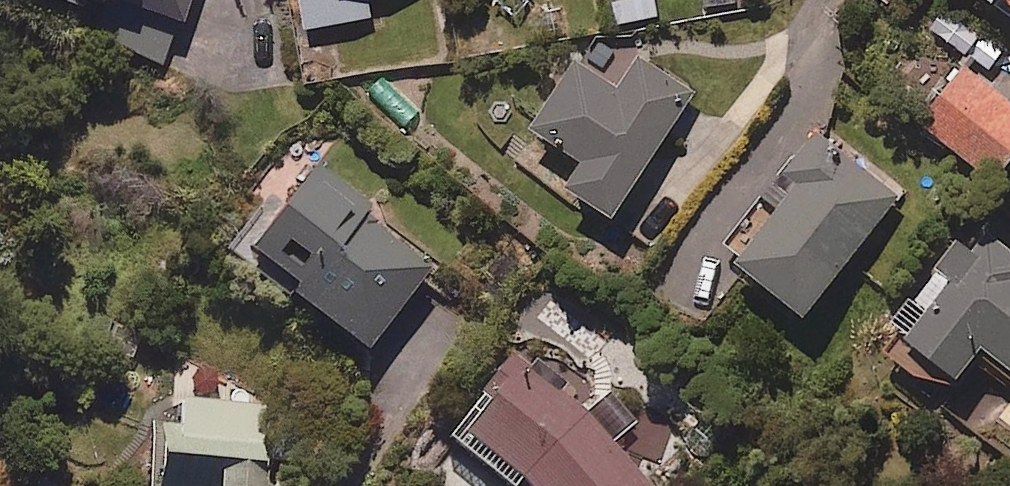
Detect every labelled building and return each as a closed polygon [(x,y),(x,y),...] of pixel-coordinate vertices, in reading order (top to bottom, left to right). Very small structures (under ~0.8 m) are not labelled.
[(101,19),(94,37),(162,64),(188,0),(53,0),(101,19)] [(310,28),(373,16),(370,0),(305,0),(310,28)] [(657,0),(616,0),(618,22),(659,18),(657,0)] [(982,36),(946,10),(930,31),(967,57),(982,36)] [(697,92),(640,55),(621,85),(581,60),(542,121),(593,153),(574,182),(621,212),(697,92)] [(967,66),(924,120),(999,180),(1009,166),(1009,100),(967,66)] [(902,195),(817,130),(785,171),(801,183),(743,259),(812,312),(902,195)] [(374,207),(320,165),(248,256),(369,352),(434,269),(366,216),(374,207)] [(988,231),(972,252),(958,242),(901,322),(916,333),(899,357),(951,395),(986,346),(1009,364),(1009,247),(988,231)] [(530,354),(447,430),(476,462),(491,448),(526,485),(651,485),(613,445),(638,422),(612,393),(586,416),(530,354)] [(182,404),(182,426),(157,427),(159,485),(265,485),(263,402),(182,404)]
